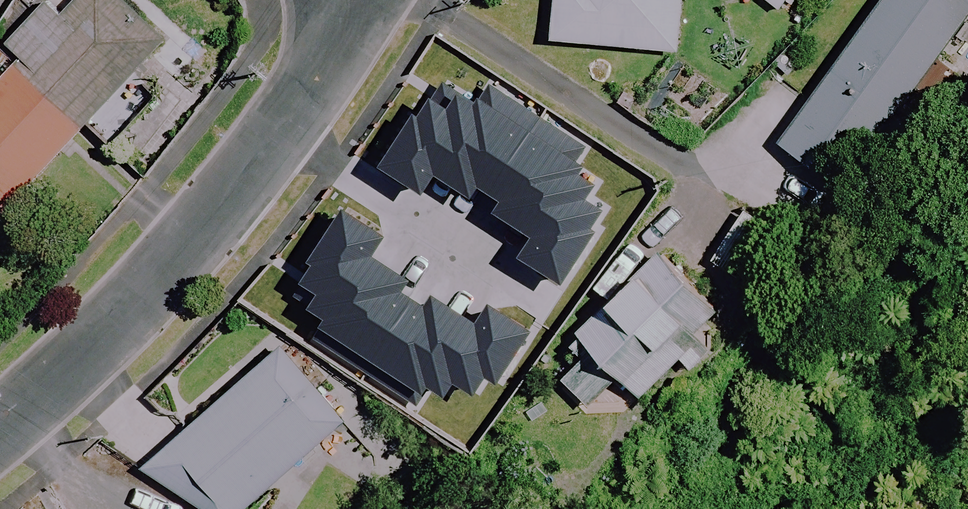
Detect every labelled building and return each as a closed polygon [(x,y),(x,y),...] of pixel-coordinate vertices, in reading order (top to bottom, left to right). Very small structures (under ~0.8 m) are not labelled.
[(122,0),(86,0),(67,21),(51,6),(11,49),(24,61),(0,87),(0,217),(3,220),(89,128),(113,150),(151,109),(127,87),(168,43),(122,0)] [(554,42),(679,54),(684,0),(558,0),(554,42)] [(777,12),(787,0),(762,0),(777,12)] [(778,144),(849,196),(902,123),(897,120),(967,23),(967,0),(884,0),(778,144)] [(557,159),(493,117),(445,189),(429,179),(407,213),(392,203),(358,256),(452,318),(557,159)] [(710,305),(660,256),(570,349),(584,362),(563,383),(599,418),(710,305)] [(524,378),(427,317),(382,387),(479,448),(524,378)] [(283,351),(145,471),(203,508),(249,508),(347,424),(283,351)]
